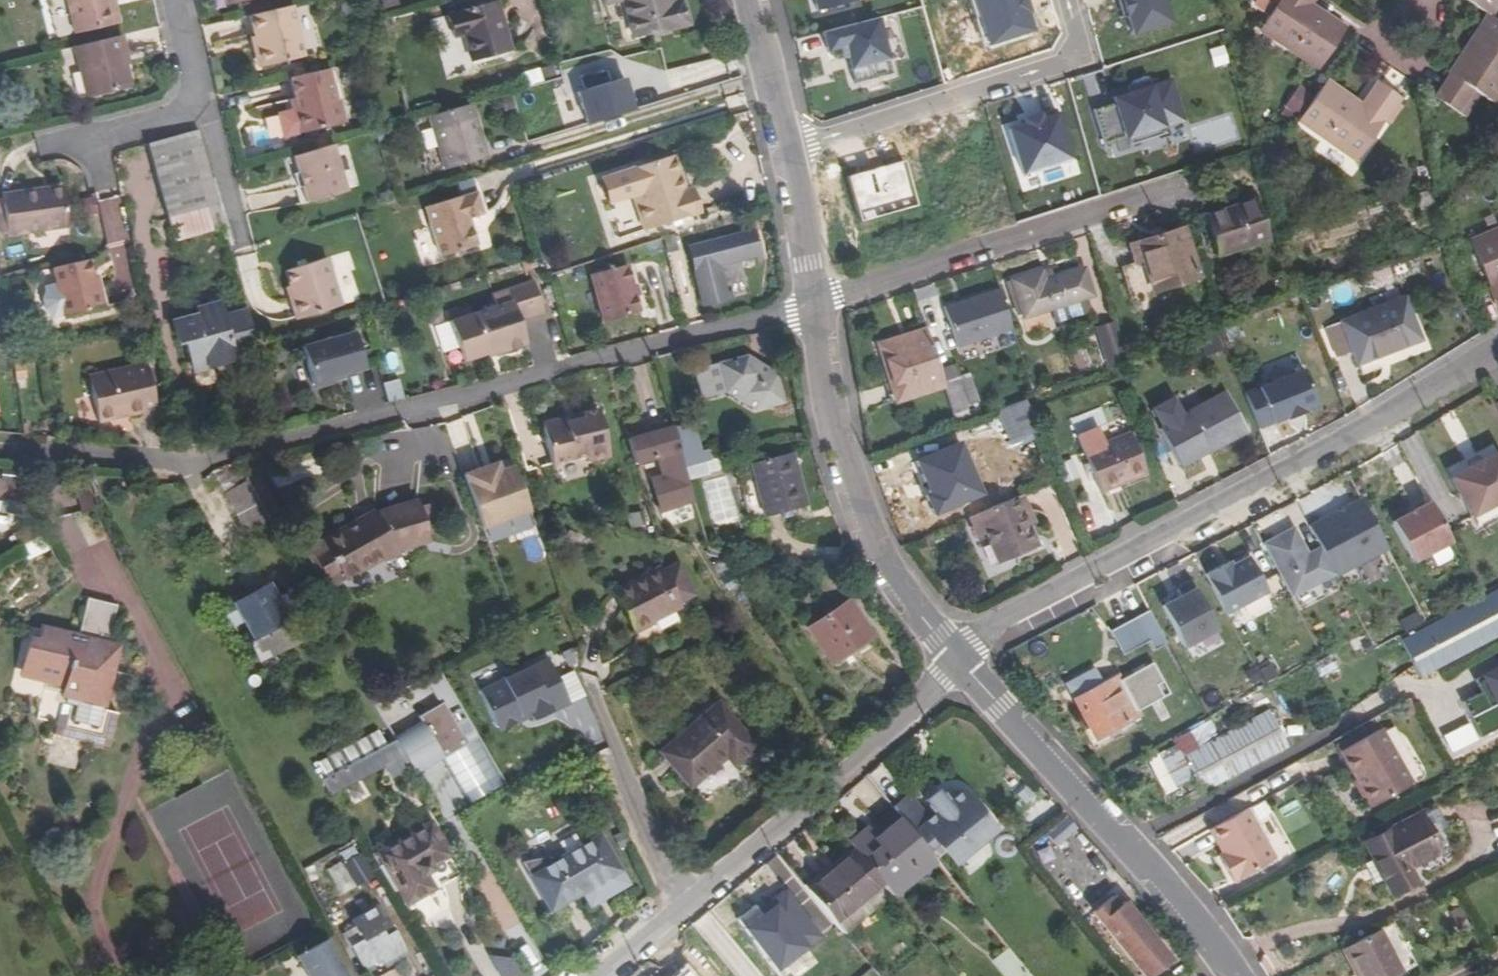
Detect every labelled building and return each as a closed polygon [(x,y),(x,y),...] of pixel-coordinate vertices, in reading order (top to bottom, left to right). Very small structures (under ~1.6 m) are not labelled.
[(75,35),(114,26),(107,0),(67,0),(75,35)] [(504,0),(456,13),(461,37),(472,34),(478,61),(515,49),(504,0)] [(638,37),(692,23),(687,0),(678,2),(677,0),(629,0),(638,37)] [(817,13),(856,2),(856,0),(814,0),(817,13)] [(990,46),(1039,31),(1029,0),(975,0),(990,46)] [(1137,35),(1175,23),(1167,0),(1121,0),(1127,17),(1131,15),(1137,35)] [(1306,0),(1273,0),(1255,28),(1314,67),(1337,31),(1308,12),(1306,15),(1300,10),(1306,0)] [(1485,14),(1494,0),(1465,0),(1485,14)] [(263,70),(304,59),(292,8),(250,17),(263,70)] [(1485,104),(1497,85),(1497,23),(1489,17),(1467,48),(1472,52),(1469,57),(1461,51),(1430,97),(1454,114),(1469,92),(1485,104)] [(879,19),(822,34),(828,54),(841,50),(844,61),(853,58),(856,69),(852,70),(856,87),(894,77),(879,19)] [(75,49),(88,101),(131,91),(123,56),(126,55),(122,39),(75,49)] [(298,112),(290,114),(296,137),(369,119),(364,95),(360,96),(352,65),(290,79),(296,102),(298,112)] [(521,72),(526,86),(543,81),(539,67),(521,72)] [(1093,109),(1104,145),(1185,121),(1172,77),(1109,95),(1111,103),(1093,109)] [(581,92),(590,123),(638,108),(629,78),(581,92)] [(1354,159),(1396,96),(1373,80),(1353,110),(1347,106),(1350,102),(1320,82),(1295,118),(1354,159)] [(298,112),(296,102),(288,103),(290,114),(298,112)] [(1012,128),(1026,173),(1075,159),(1061,112),(1047,117),(1046,112),(1024,119),(1026,124),(1012,128)] [(484,141),(488,140),(482,117),(477,118),(484,141)] [(484,141),(477,118),(438,130),(449,169),(492,156),(488,140),(484,141)] [(204,136),(154,151),(177,242),(229,229),(204,136)] [(349,191),(336,145),(297,157),(310,203),(349,191)] [(631,200),(676,186),(674,179),(679,177),(671,155),(622,172),(631,200)] [(676,186),(631,200),(641,229),(693,212),(686,191),(679,193),(676,186)] [(0,196),(0,202),(5,237),(65,229),(58,188),(0,196)] [(461,197),(427,208),(441,257),(477,247),(470,225),(468,225),(467,220),(483,215),(477,195),(464,198),(461,197)] [(1247,204),(1196,221),(1209,260),(1260,243),(1259,242),(1261,241),(1253,216),(1251,217),(1247,204)] [(703,303),(734,296),(732,290),(727,292),(721,269),(729,266),(728,259),(742,256),(757,252),(758,257),(762,256),(754,227),(688,245),(703,303)] [(1469,239),(1497,309),(1497,308),(1497,227),(1469,239)] [(1191,282),(1175,230),(1132,244),(1133,245),(1123,248),(1129,266),(1116,273),(1125,302),(1191,282)] [(328,260),(287,272),(295,298),(292,300),(297,321),(341,308),(328,260)] [(85,262),(97,310),(104,309),(99,289),(95,290),(89,261),(85,262)] [(97,310),(85,262),(58,268),(62,284),(69,314),(69,316),(97,310)] [(626,266),(584,277),(595,324),(638,312),(626,266)] [(1031,277),(1004,285),(1021,341),(1042,335),(1037,317),(1044,315),(1078,305),(1086,303),(1077,275),(1043,286),(1034,288),(1031,277)] [(1040,275),(1031,277),(1034,288),(1043,286),(1040,275)] [(526,347),(517,322),(544,312),(532,280),(506,289),(511,301),(448,323),(463,363),(500,352),(501,355),(526,347)] [(69,314),(62,284),(50,287),(50,290),(48,299),(51,309),(58,317),(69,314)] [(973,299),(927,313),(941,355),(986,341),(973,299)] [(1328,330),(1339,359),(1355,353),(1359,364),(1419,340),(1403,300),(1328,330)] [(204,362),(206,371),(213,370),(214,372),(227,369),(227,365),(236,363),(234,356),(259,351),(250,313),(224,319),(221,304),(196,311),(196,314),(181,317),(182,321),(171,324),(177,346),(184,344),(190,366),(204,362)] [(1078,305),(1044,315),(1047,329),(1078,319),(1081,314),(1078,305)] [(1119,365),(1107,326),(1087,332),(1100,372),(1119,365)] [(299,342),(311,386),(366,371),(354,327),(299,342)] [(1216,331),(1198,338),(1205,356),(1222,349),(1216,331)] [(934,391),(932,385),(916,333),(869,348),(887,405),(934,391)] [(738,362),(755,411),(781,404),(775,377),(747,361),(738,362)] [(15,362),(15,388),(26,388),(25,362),(15,362)] [(113,370),(124,416),(141,413),(141,415),(158,411),(146,362),(113,370)] [(192,375),(206,371),(204,362),(190,366),(192,375)] [(755,411),(738,362),(721,367),(727,394),(755,411)] [(1303,369),(1242,394),(1254,429),(1283,418),(1284,420),(1302,413),(1301,411),(1316,405),(1303,369)] [(124,416),(113,370),(88,375),(98,422),(124,416)] [(387,403),(403,399),(398,378),(382,382),(387,403)] [(932,385),(934,391),(940,408),(955,403),(948,380),(932,385)] [(1158,420),(1154,421),(1171,460),(1201,448),(1201,450),(1240,433),(1223,392),(1177,413),(1171,394),(1151,401),(1158,420)] [(1038,429),(1026,400),(1019,402),(998,410),(1009,439),(1038,429)] [(564,422),(559,417),(547,421),(543,426),(553,465),(587,457),(588,462),(610,457),(597,409),(581,413),(582,418),(564,422)] [(582,418),(581,413),(559,417),(564,422),(582,418)] [(671,421),(684,472),(710,464),(705,445),(697,447),(688,417),(671,421)] [(684,472),(671,421),(626,433),(633,459),(655,453),(661,474),(649,477),(656,508),(691,499),(687,483),(684,472)] [(1127,429),(1083,450),(1103,490),(1147,468),(1127,429)] [(918,461),(915,461),(932,501),(975,484),(957,445),(933,455),(930,447),(915,453),(918,461)] [(773,459),(791,511),(804,507),(790,455),(773,459)] [(1468,469),(1469,470),(1451,479),(1471,519),(1497,505),(1497,455),(1482,463),(1482,462),(1468,469)] [(1468,469),(1482,462),(1481,460),(1478,458),(1467,463),(1468,469)] [(530,518),(526,506),(510,459),(478,471),(497,528),(530,518)] [(791,511),(773,459),(749,465),(762,517),(791,511)] [(1058,462),(1063,482),(1077,478),(1072,459),(1058,462)] [(722,471),(719,462),(710,464),(684,472),(687,483),(709,477),(708,475),(722,471)] [(241,474),(268,520),(279,513),(259,477),(266,472),(260,463),(241,474)] [(268,520),(241,474),(235,464),(213,470),(248,531),(268,520)] [(92,505),(86,482),(75,485),(81,508),(92,505)] [(1023,515),(1029,512),(1023,496),(970,519),(978,538),(986,535),(998,565),(1037,549),(1028,528),(1023,515)] [(12,523),(13,500),(0,500),(0,522),(12,523)] [(1364,500),(1321,522),(1347,572),(1351,571),(1390,551),(1364,500)] [(425,535),(418,510),(416,502),(374,514),(373,512),(324,542),(327,548),(341,573),(345,578),(381,558),(379,553),(391,546),(394,550),(426,539),(425,535)] [(1451,542),(1431,502),(1393,521),(1413,561),(1451,542)] [(1471,519),(1479,534),(1497,524),(1497,505),(1471,519)] [(418,510),(425,535),(437,531),(430,507),(418,510)] [(1035,525),(1029,512),(1023,515),(1028,528),(1035,525)] [(74,518),(60,522),(65,545),(80,542),(74,518)] [(1336,575),(1338,577),(1347,572),(1321,522),(1312,526),(1323,548),(1336,575)] [(1336,575),(1323,548),(1308,555),(1295,526),(1265,541),(1291,594),(1336,575)] [(39,540),(33,529),(13,539),(19,550),(39,540)] [(1194,553),(1204,572),(1239,555),(1230,535),(1194,553)] [(341,573),(327,548),(314,555),(328,579),(341,573)] [(1222,564),(1206,572),(1226,612),(1268,590),(1250,554),(1233,563),(1224,568),(1222,564)] [(1224,568),(1233,563),(1231,559),(1222,564),(1224,568)] [(612,593),(631,631),(676,609),(657,571),(612,593)] [(1193,580),(1179,588),(1182,595),(1163,604),(1184,646),(1218,629),(1193,580)] [(281,604),(276,594),(272,596),(266,585),(235,602),(241,614),(252,608),(268,634),(250,645),(258,659),(291,640),(281,622),(285,619),(278,606),(281,604)] [(281,622),(291,640),(301,634),(291,616),(297,612),(284,590),(276,594),(281,604),(278,606),(285,619),(281,622)] [(1497,644),(1497,599),(1404,648),(1422,683),(1497,644)] [(98,716),(109,678),(96,673),(98,665),(101,665),(105,650),(97,648),(98,641),(109,644),(118,613),(89,604),(78,641),(42,631),(38,644),(30,642),(21,668),(45,676),(43,682),(62,688),(60,697),(63,699),(62,706),(58,706),(47,738),(102,755),(112,720),(98,716)] [(838,650),(843,657),(869,638),(846,604),(812,627),(830,655),(838,650)] [(1168,642),(1152,610),(1112,629),(1125,654),(1151,641),(1155,648),(1168,642)] [(830,655),(812,627),(806,631),(830,666),(843,657),(838,650),(830,655)] [(475,683),(497,734),(584,697),(572,668),(555,676),(545,653),(475,683)] [(1244,671),(1252,688),(1279,674),(1270,658),(1244,671)] [(1078,699),(1076,700),(1094,737),(1138,714),(1136,711),(1163,697),(1157,685),(1163,682),(1153,662),(1120,679),(1119,678),(1100,688),(1092,672),(1076,681),(1074,691),(1078,699)] [(1163,682),(1157,685),(1163,697),(1170,694),(1163,682)] [(661,755),(688,788),(725,759),(733,768),(752,752),(716,710),(714,711),(709,705),(695,717),(700,723),(661,755)] [(1378,731),(1337,753),(1367,808),(1408,786),(1378,731)] [(396,759),(383,767),(389,777),(409,765),(394,739),(373,751),(375,754),(388,747),(396,759)] [(388,747),(375,754),(381,764),(383,767),(396,759),(388,747)] [(1202,796),(1177,748),(1153,761),(1177,809),(1202,796)] [(381,764),(375,754),(347,770),(346,767),(329,777),(337,791),(381,764)] [(337,791),(329,777),(324,780),(332,793),(337,791)] [(1009,825),(983,793),(976,784),(958,799),(990,840),(1009,825)] [(902,816),(906,820),(919,809),(899,785),(885,796),(902,816)] [(990,840),(958,799),(926,823),(948,852),(962,841),(972,854),(990,840)] [(1244,811),(1206,831),(1223,863),(1219,866),(1228,883),(1271,861),(1244,811)] [(902,816),(877,836),(881,840),(906,820),(902,816)] [(1372,861),(1381,880),(1389,894),(1412,883),(1405,868),(1435,853),(1418,818),(1364,846),(1372,861)] [(856,843),(861,849),(888,882),(894,890),(917,872),(913,868),(932,852),(906,820),(881,840),(877,836),(872,829),(856,843)] [(406,903),(458,873),(430,824),(379,853),(406,903)] [(522,865),(544,902),(576,883),(582,894),(588,903),(606,892),(609,896),(626,886),(598,839),(581,849),(586,858),(568,868),(563,860),(556,860),(543,861),(529,863),(522,865)] [(581,849),(563,860),(568,868),(586,858),(581,849)] [(888,882),(861,849),(812,891),(848,934),(855,928),(846,918),(888,882)] [(325,866),(340,895),(369,880),(354,851),(325,866)] [(917,872),(894,890),(900,896),(940,862),(932,852),(913,868),(917,872)] [(1223,863),(1218,855),(1214,857),(1219,866),(1223,863)] [(1381,880),(1372,861),(1364,866),(1373,884),(1381,880)] [(550,913),(582,894),(576,883),(544,902),(550,913)] [(789,889),(757,908),(755,906),(738,916),(769,971),(820,941),(789,889)] [(606,892),(588,903),(590,907),(609,896),(606,892)] [(1095,912),(1145,975),(1155,975),(1173,963),(1127,903),(1122,907),(1115,897),(1095,912)] [(382,960),(397,952),(399,955),(407,950),(395,932),(383,921),(376,908),(373,909),(371,906),(364,910),(365,913),(353,919),(363,939),(351,945),(366,968),(382,960)] [(1378,930),(1339,949),(1339,950),(1352,975),(1396,975),(1398,975),(1378,930)] [(309,975),(347,975),(329,943),(299,958),(309,975)] [(397,952),(382,960),(386,968),(409,954),(407,950),(399,955),(397,952)] [(1015,953),(1000,964),(1010,975),(1034,975),(1015,953)] [(495,975),(515,975),(516,959),(496,958),(495,975)]
